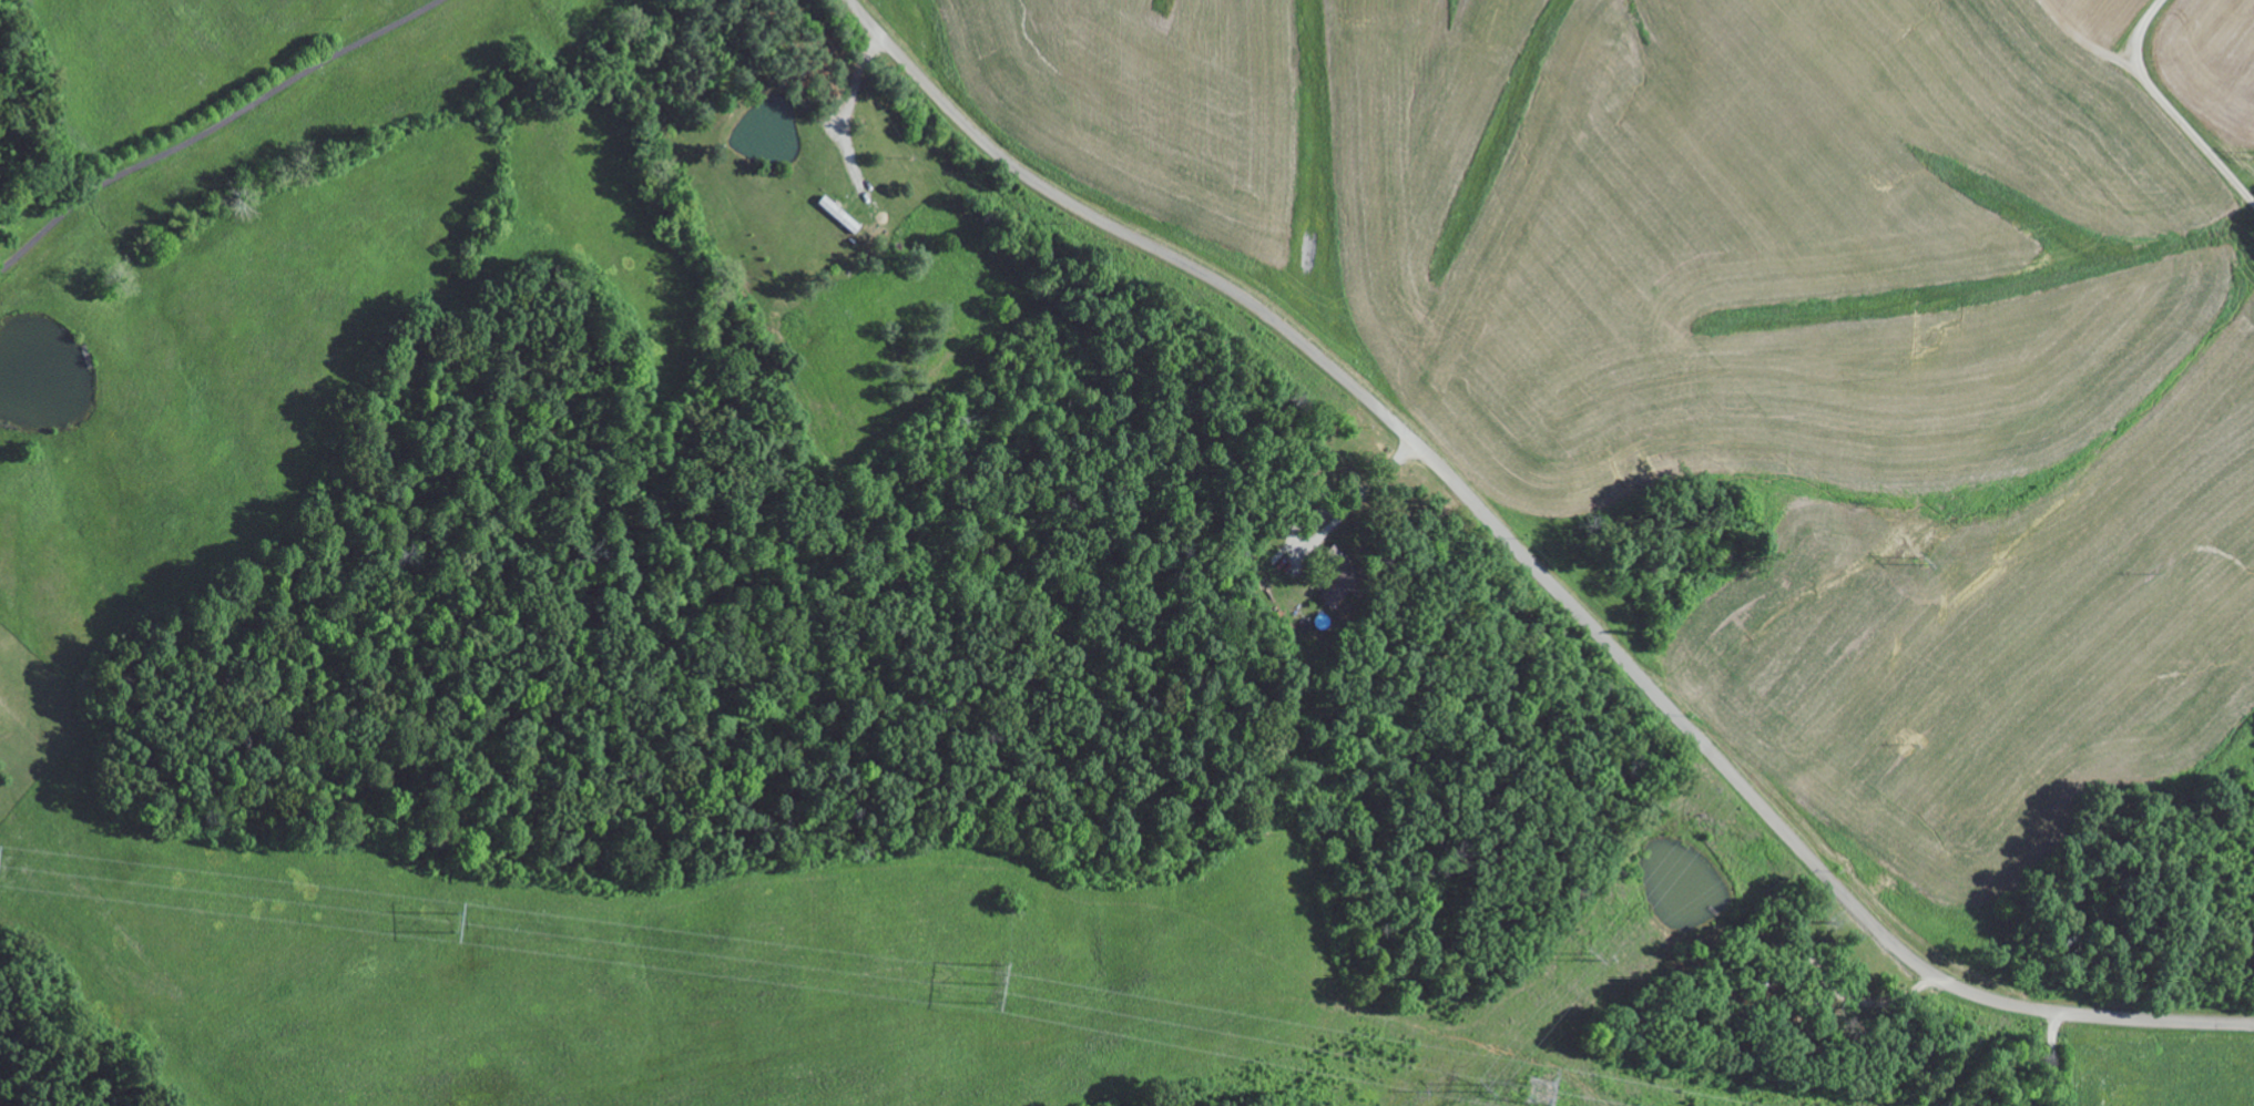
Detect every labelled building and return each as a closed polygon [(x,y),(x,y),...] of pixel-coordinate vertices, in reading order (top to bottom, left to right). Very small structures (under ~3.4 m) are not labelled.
[(864,226),(828,195),(820,204),(857,235),(864,226)] [(1317,593),(1334,609),(1364,576),(1347,560),(1317,593)]
